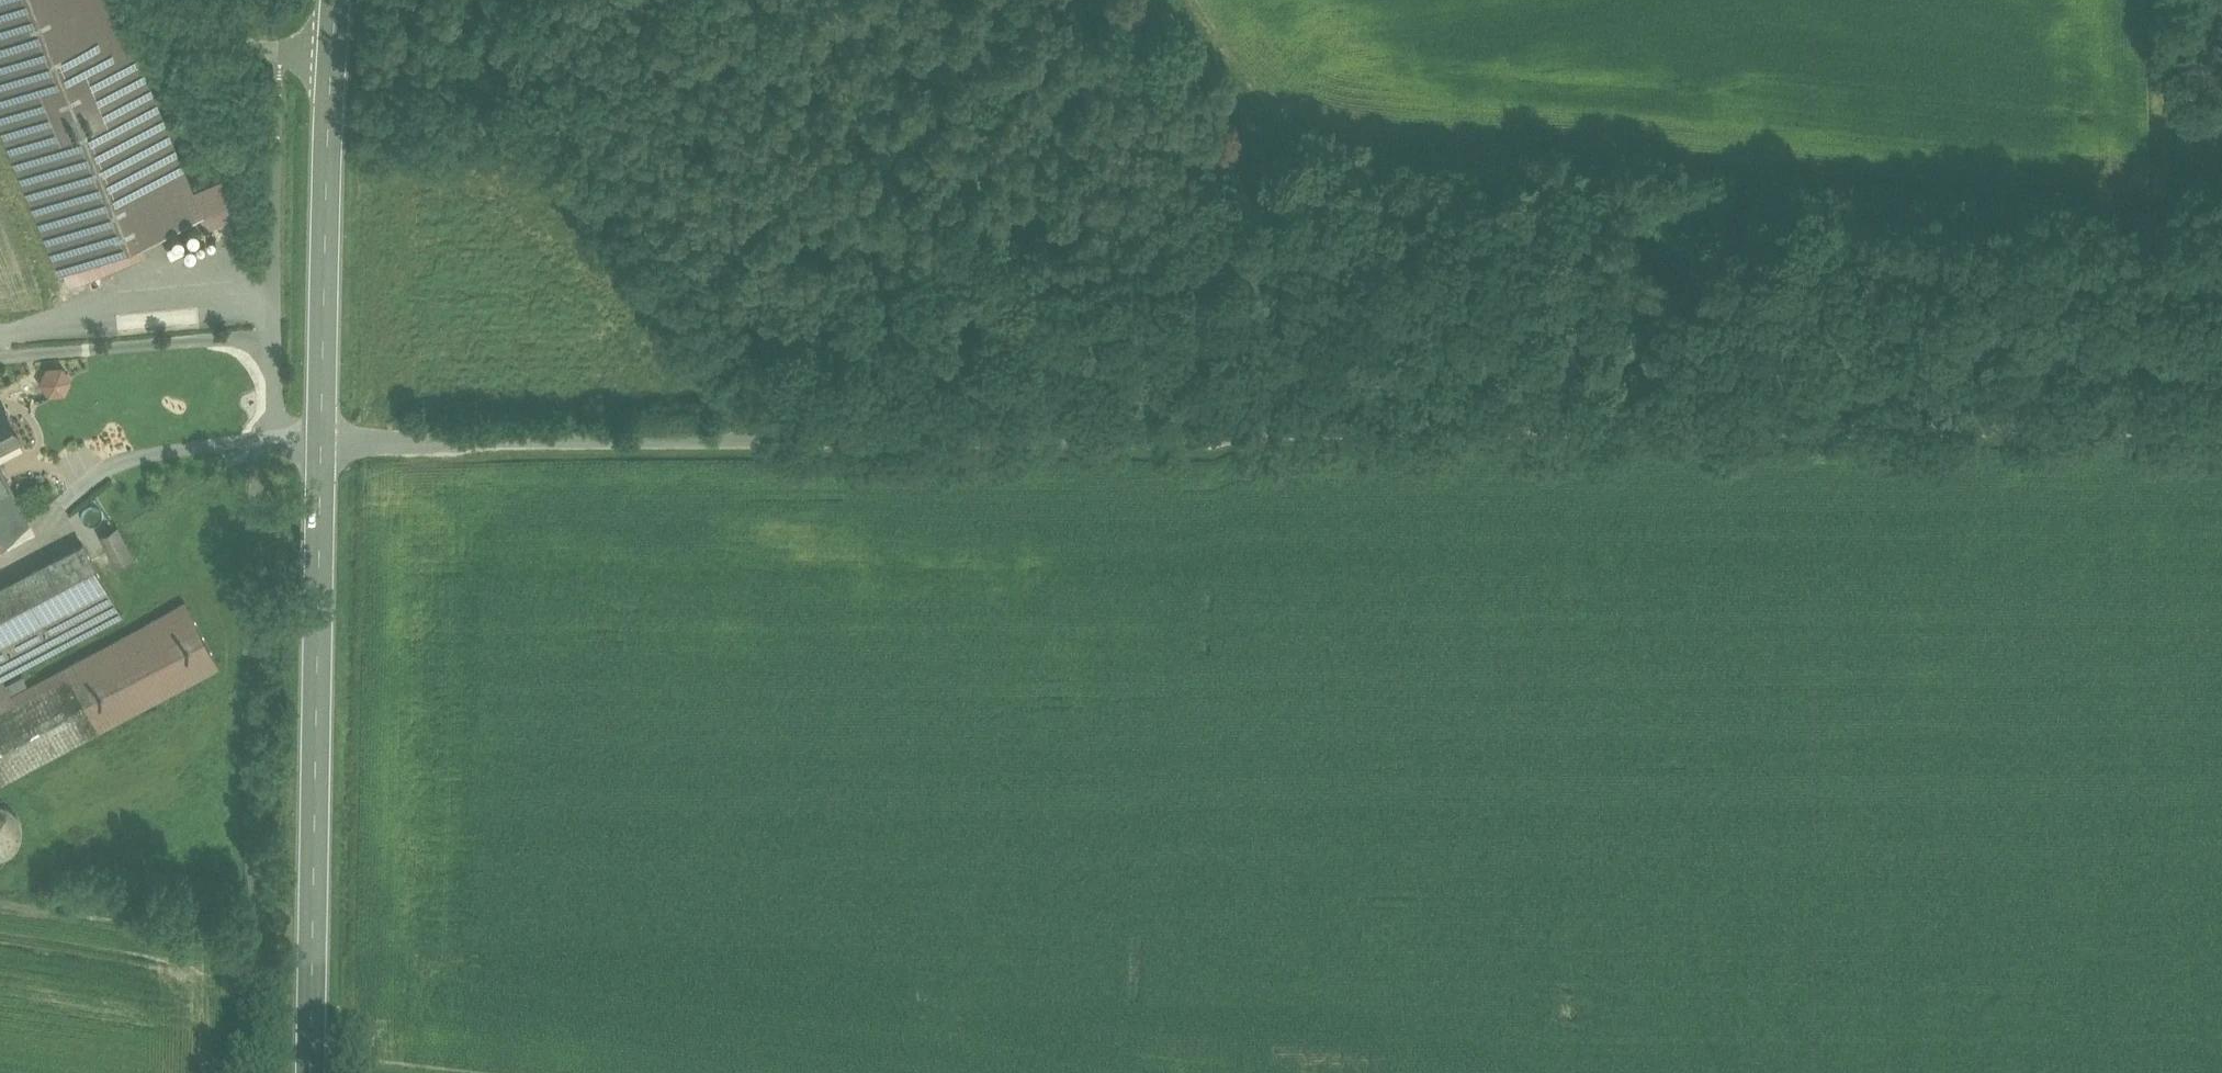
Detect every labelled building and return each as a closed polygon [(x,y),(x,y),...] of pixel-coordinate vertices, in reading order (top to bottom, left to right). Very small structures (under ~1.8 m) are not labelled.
[(69,268),(206,213),(121,0),(0,0),(0,94),(69,268)] [(31,433),(13,400),(0,407),(0,450),(31,433)] [(0,450),(0,535),(35,516),(0,450)] [(121,505),(95,518),(116,559),(142,546),(121,505)] [(87,535),(0,582),(0,678),(11,673),(127,611),(87,535)] [(183,598),(18,686),(11,673),(0,678),(0,781),(219,665),(183,598)]
